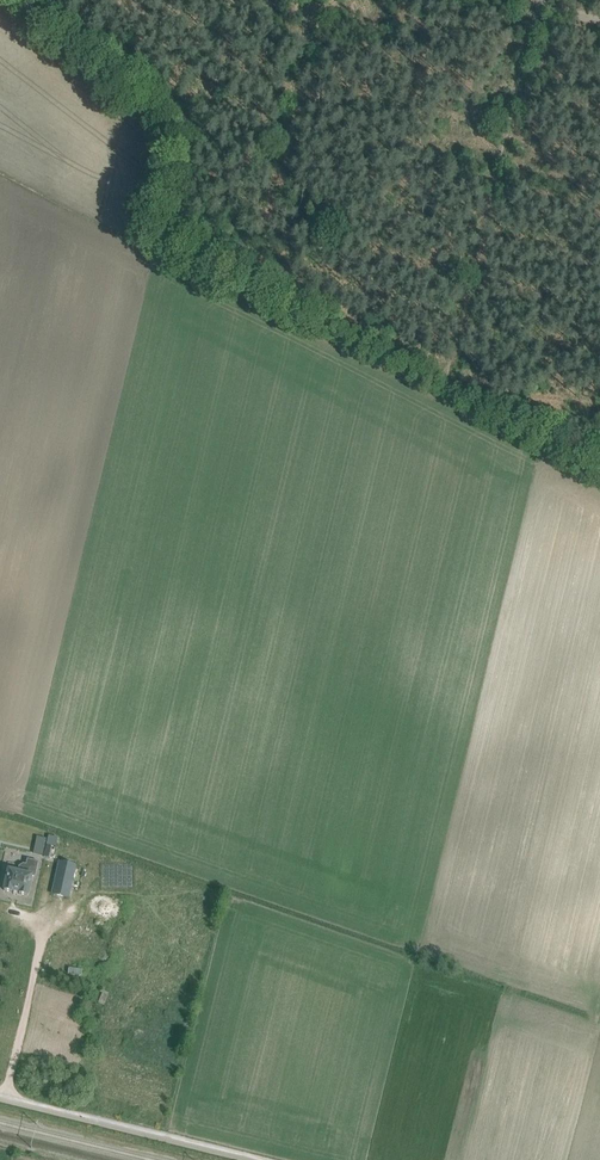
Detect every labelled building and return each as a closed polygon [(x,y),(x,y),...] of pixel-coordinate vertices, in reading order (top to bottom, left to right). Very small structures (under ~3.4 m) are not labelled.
[(9,870),(4,891),(13,892),(13,891),(19,893),(19,894),(27,896),(32,876),(35,877),(39,862),(27,859),(26,865),(23,864),(19,867),(18,872),(9,870)] [(61,862),(53,894),(70,898),(77,865),(61,862)]
